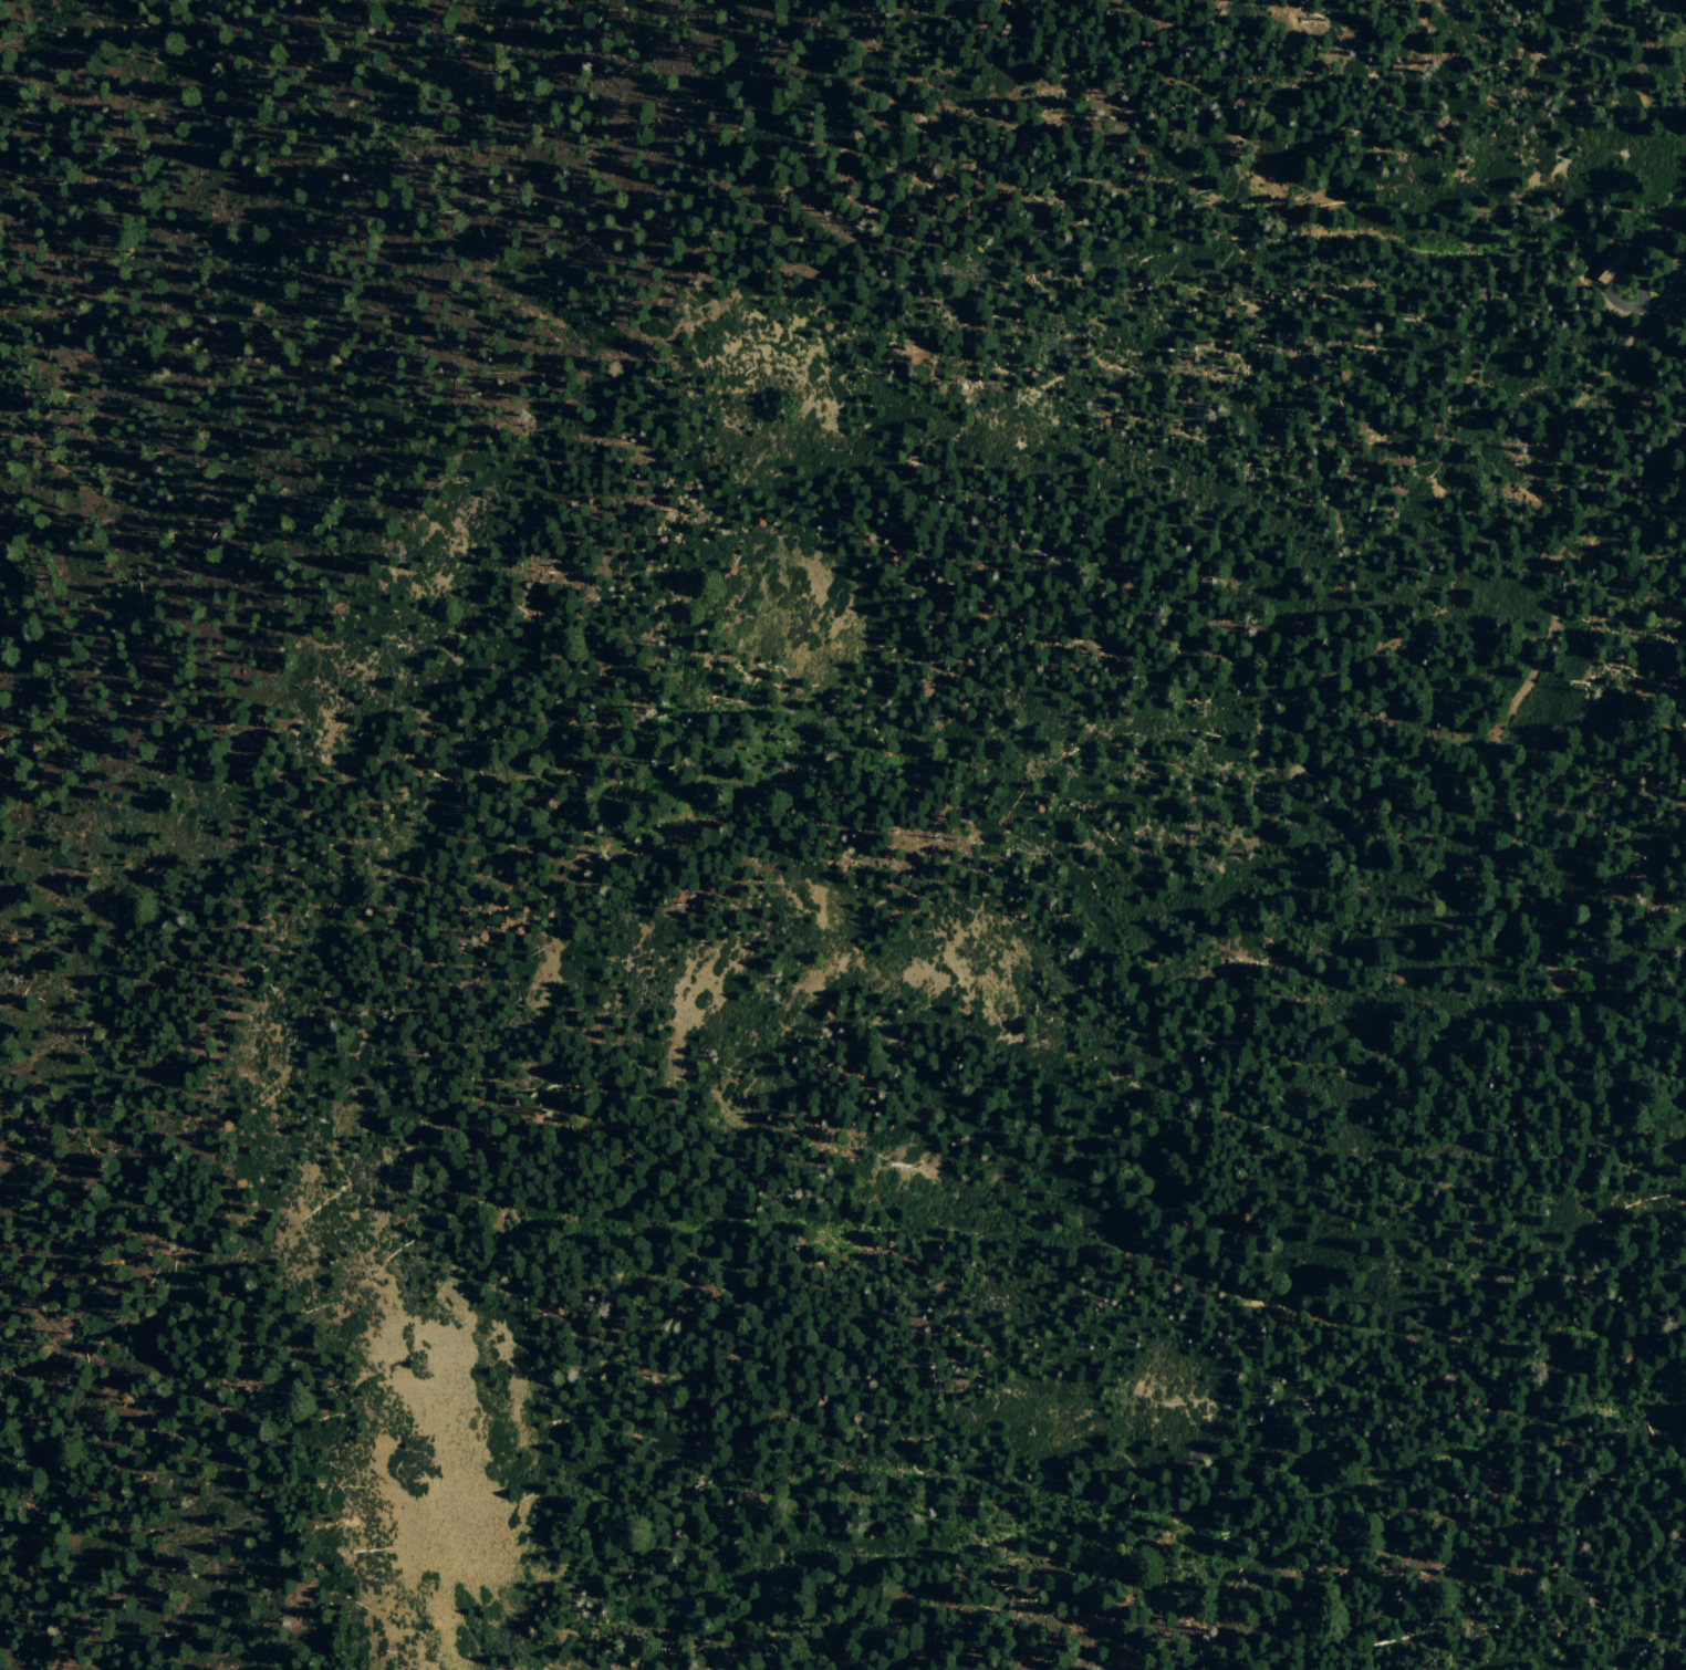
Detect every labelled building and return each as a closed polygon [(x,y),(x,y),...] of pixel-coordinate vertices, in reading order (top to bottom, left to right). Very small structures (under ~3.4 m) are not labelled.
[(1585,271),(1599,286),(1619,269),(1606,253),(1585,271)]
